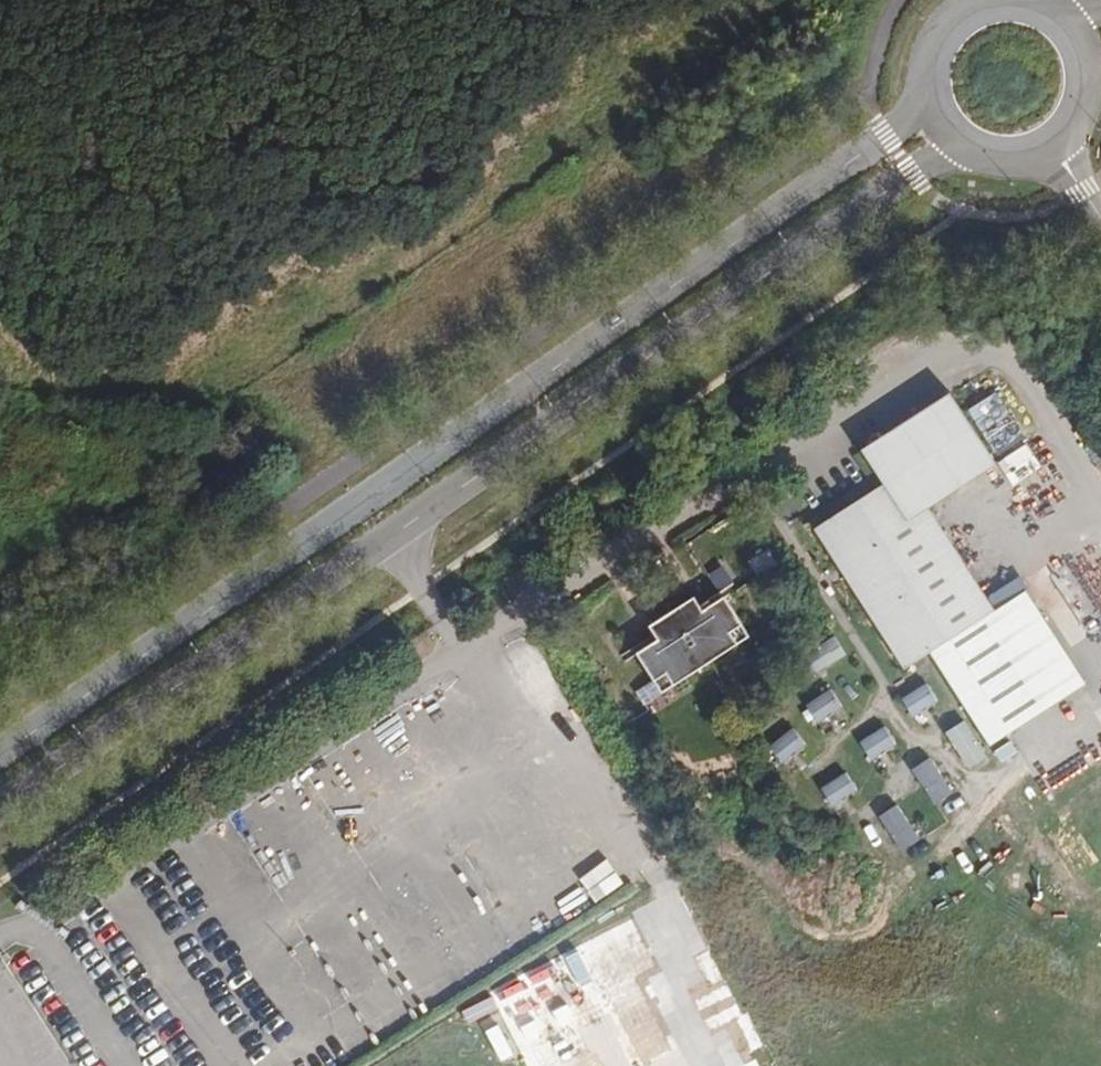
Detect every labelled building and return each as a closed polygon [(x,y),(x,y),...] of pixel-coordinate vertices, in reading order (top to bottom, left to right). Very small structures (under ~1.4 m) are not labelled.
[(953,393),(865,451),(883,480),(972,422),(953,393)] [(883,480),(812,527),(902,668),(994,607),(930,507),(997,462),(972,422),(883,480)] [(658,635),(636,649),(653,677),(665,669),(674,682),(736,642),(729,632),(743,622),(723,593),(704,606),(694,593),(651,624),(658,635)] [(743,622),(729,632),(736,642),(751,633),(743,622)] [(814,676),(848,657),(838,639),(804,657),(814,676)] [(665,669),(653,677),(662,690),(674,682),(665,669)] [(917,721),(942,701),(926,682),(901,702),(917,721)] [(823,729),(845,704),(827,688),(805,712),(823,729)] [(971,720),(949,730),(967,770),(989,761),(971,720)] [(873,762),(899,745),(886,725),(860,742),(873,762)] [(770,747),(786,765),(809,745),(792,727),(770,747)] [(931,757),(912,771),(938,806),(957,791),(931,757)] [(846,771),(820,789),(835,810),(861,791),(846,771)] [(904,853),(923,841),(898,804),(880,817),(904,853)]
